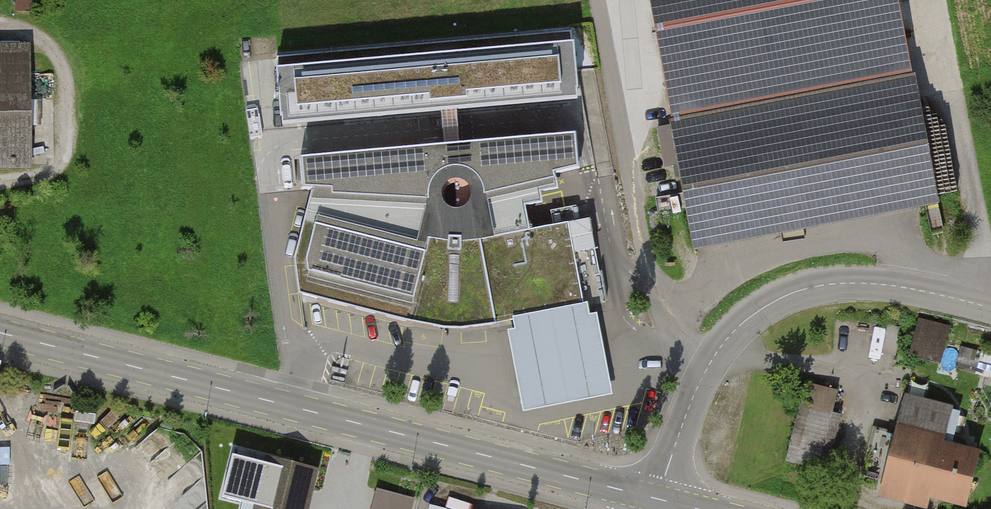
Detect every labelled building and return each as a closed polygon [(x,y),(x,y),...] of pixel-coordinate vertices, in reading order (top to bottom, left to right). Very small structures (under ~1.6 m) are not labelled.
[(695,240),(697,253),(942,210),(939,197),(904,0),(652,0),(695,240)] [(276,63),(280,116),(578,90),(575,53),(573,36),(276,63)] [(0,54),(0,165),(31,165),(29,54),(0,54)] [(495,324),(513,320),(584,306),(587,305),(595,303),(605,301),(592,235),(589,219),(579,221),(575,206),(552,212),(554,225),(530,230),(525,206),(543,202),(540,192),(558,189),(555,174),(579,169),(577,133),(455,143),(460,207),(480,205),(474,214),(480,240),(431,239),(437,214),(430,205),(428,191),(431,182),(438,173),(449,169),(447,143),(300,156),(303,189),(312,190),(295,259),(300,295),(420,326),(436,329),(451,331),(468,330),(496,326),(495,324)] [(589,317),(587,305),(584,306),(513,320),(516,332),(508,333),(510,343),(516,372),(522,404),(523,413),(612,397),(610,387),(604,356),(599,328),(597,316),(589,317)] [(919,318),(911,361),(948,368),(956,325),(919,318)] [(811,386),(798,455),(831,462),(844,392),(811,386)] [(885,500),(925,508),(931,508),(933,501),(969,508),(972,508),(985,451),(947,442),(955,409),(910,398),(885,500)] [(232,447),(220,496),(253,504),(252,508),(312,508),(322,470),(232,447)] [(376,492),(372,508),(410,508),(412,501),(376,492)]
